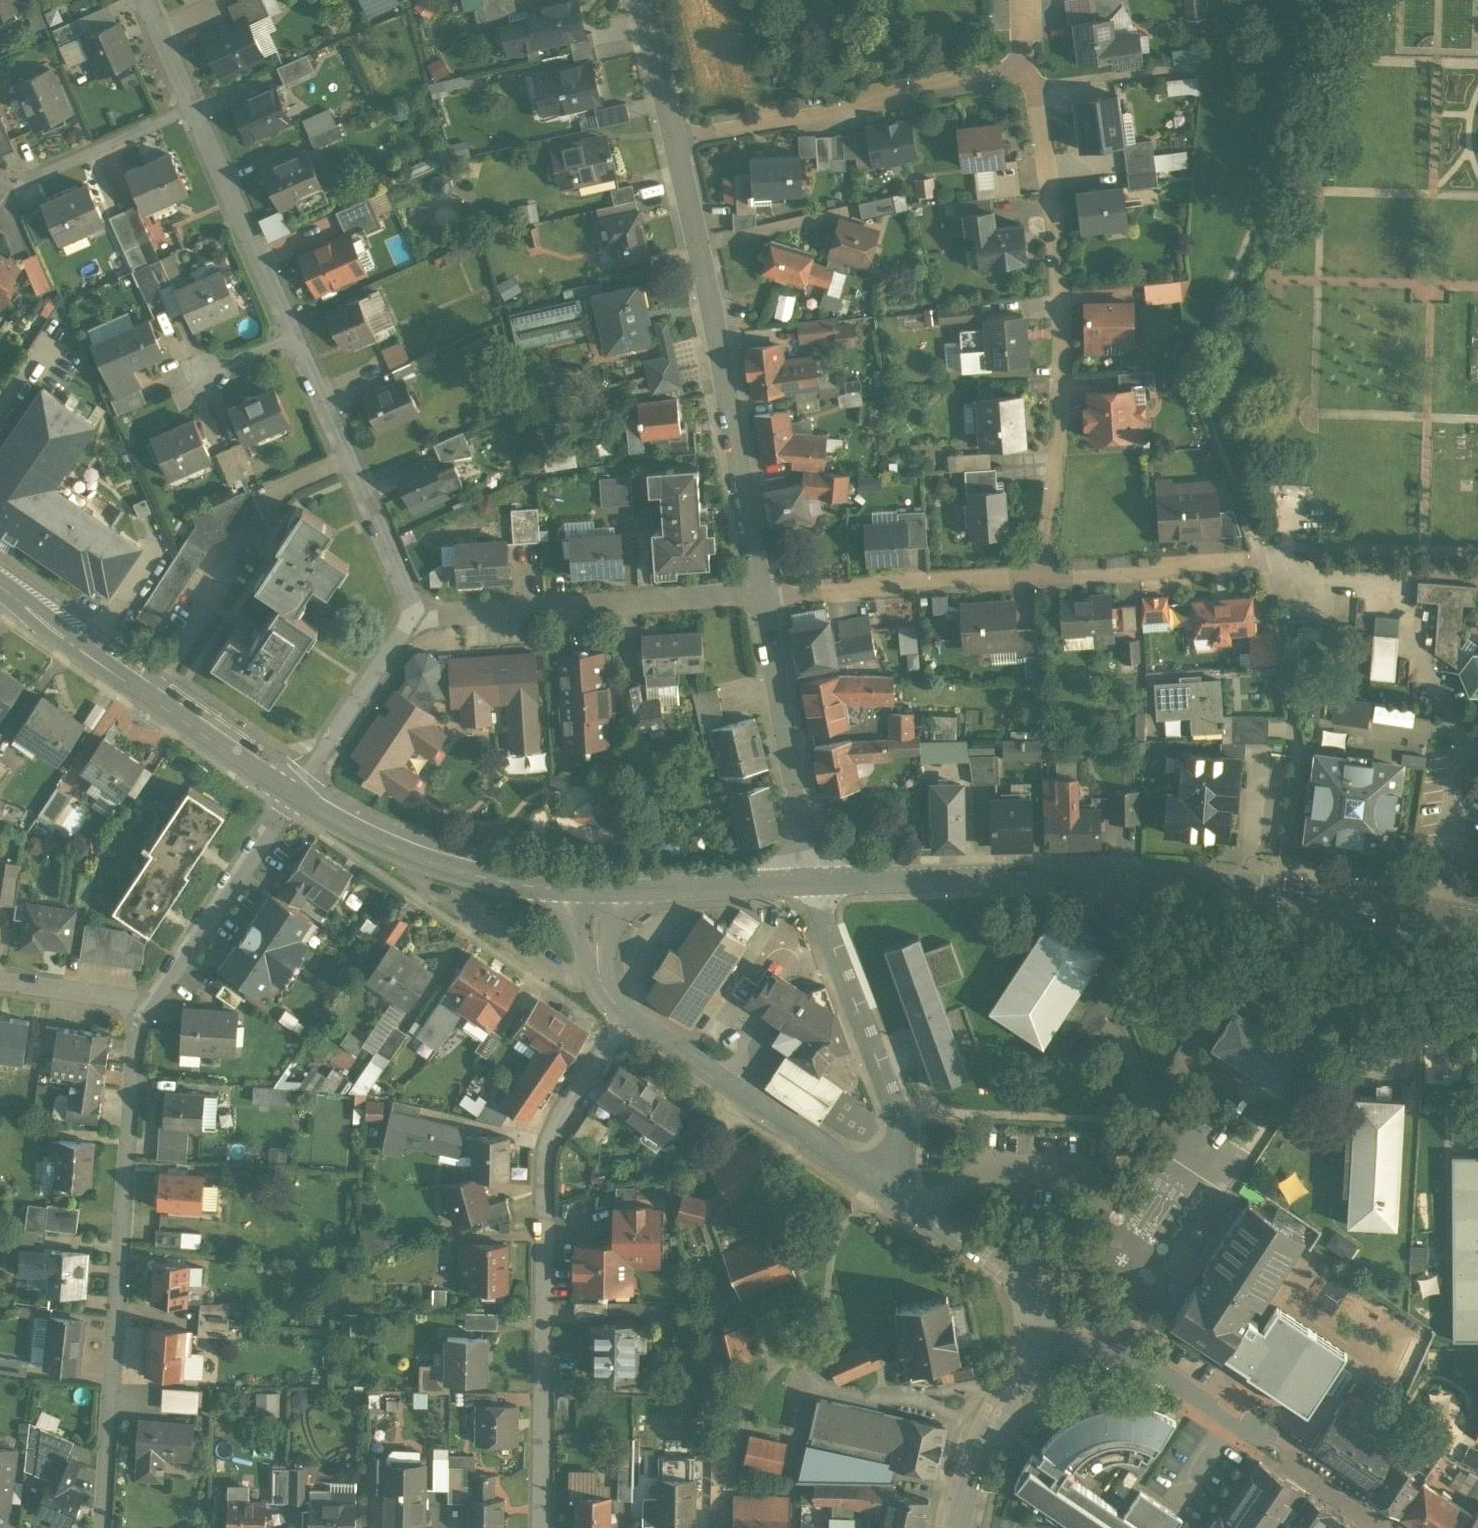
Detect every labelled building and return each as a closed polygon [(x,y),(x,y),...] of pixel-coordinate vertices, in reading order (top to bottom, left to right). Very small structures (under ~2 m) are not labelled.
[(23,6),(20,0),(0,0),(0,16),(23,6)] [(228,5),(236,22),(247,18),(250,25),(270,15),(270,14),(263,0),(239,0),(228,5)] [(270,14),(280,9),(276,0),(263,0),(270,14)] [(371,15),(403,2),(402,0),(364,0),(371,15)] [(470,9),(475,7),(508,0),(468,0),(470,9)] [(475,7),(478,21),(517,13),(515,0),(508,0),(475,7)] [(530,8),(532,20),(506,26),(506,28),(510,27),(515,49),(511,50),(512,52),(561,41),(560,39),(570,37),(584,34),(584,35),(586,35),(585,33),(578,0),(566,0),(530,8)] [(1092,19),(1111,17),(1123,3),(1122,0),(1090,0),(1092,19)] [(1092,19),(1075,22),(1080,62),(1115,57),(1116,57),(1113,36),(1111,17),(1092,19)] [(79,18),(53,29),(59,42),(85,31),(79,18)] [(236,22),(204,38),(221,75),(264,55),(250,25),(247,18),(236,22)] [(118,22),(83,37),(100,76),(135,60),(118,22)] [(584,34),(570,37),(573,50),(593,46),(596,45),(592,31),(585,33),(586,35),(584,35),(584,34)] [(1137,33),(1113,36),(1116,57),(1115,57),(1115,63),(1141,59),(1137,33)] [(573,50),(571,51),(574,64),(591,60),(592,63),(596,62),(593,46),(573,50)] [(307,54),(278,67),(285,83),(314,70),(307,54)] [(437,74),(452,67),(446,54),(431,61),(437,74)] [(574,64),(541,72),(551,111),(600,100),(592,63),(591,60),(574,64)] [(49,67),(15,82),(35,127),(70,112),(49,67)] [(1171,91),(1201,89),(1200,74),(1170,75),(1171,91)] [(275,85),(234,103),(250,139),(290,121),(275,85)] [(1117,94),(1075,100),(1082,147),(1121,142),(1117,113),(1120,112),(1117,94)] [(626,101),(595,108),(599,125),(630,118),(626,101)] [(329,109),(304,120),(311,135),(336,124),(329,109)] [(1,117),(0,117),(0,155),(15,148),(1,117)] [(883,124),(867,127),(873,163),(883,161),(884,165),(899,163),(899,158),(915,156),(909,120),(896,122),(895,122),(883,124)] [(999,123),(959,128),(964,167),(975,165),(1004,162),(1004,160),(999,123)] [(311,135),(310,136),(315,148),(343,136),(337,124),(311,135)] [(843,134),(831,135),(832,158),(844,157),(843,134)] [(831,135),(815,136),(817,169),(833,168),(832,158),(831,135)] [(608,138),(584,144),(583,139),(551,147),(560,187),(579,183),(579,182),(617,173),(612,150),(610,150),(608,138)] [(1153,138),(1124,142),(1128,173),(1157,169),(1153,138)] [(307,150),(264,169),(280,207),(297,200),(298,200),(296,195),(321,184),(323,189),(324,188),(307,150)] [(800,153),(751,156),(752,172),(753,196),(802,192),(800,153)] [(172,154),(128,173),(144,209),(145,209),(145,208),(170,197),(170,198),(188,190),(172,154)] [(1004,162),(975,165),(979,197),(989,196),(1020,192),(1016,158),(1004,160),(1004,162)] [(1157,169),(1128,173),(1129,187),(1158,183),(1157,169)] [(752,172),(735,173),(738,210),(754,210),(753,201),(753,196),(752,172)] [(932,177),(917,179),(918,195),(934,193),(932,177)] [(88,183),(43,203),(59,240),(61,239),(60,238),(85,227),(86,228),(105,220),(88,183)] [(632,183),(610,188),(614,204),(635,199),(632,183)] [(321,184),(296,195),(298,200),(297,200),(303,213),(330,201),(324,188),(323,189),(321,184)] [(1124,184),(1077,191),(1082,229),(1129,222),(1124,184)] [(892,194),(858,202),(862,218),(896,210),(892,194)] [(369,196),(336,211),(347,234),(350,233),(352,239),(382,226),(369,196)] [(979,197),(954,200),(955,214),(955,215),(991,210),(989,196),(979,197)] [(614,204),(597,208),(599,220),(638,211),(635,199),(614,204)] [(149,234),(136,205),(124,210),(137,239),(149,234)] [(285,207),(262,214),(269,237),(292,230),(285,207)] [(137,239),(124,210),(110,217),(123,246),(137,239)] [(738,210),(737,210),(733,211),(734,229),(756,224),(754,210),(738,210)] [(1021,223),(994,226),(992,210),(991,210),(955,215),(955,214),(953,214),(954,216),(963,215),(965,232),(976,230),(980,262),(968,264),(968,266),(1026,259),(1021,223)] [(638,211),(599,220),(604,237),(613,235),(619,262),(649,255),(638,211)] [(878,230),(840,218),(829,254),(830,254),(826,266),(834,268),(834,269),(845,272),(848,259),(849,260),(851,253),(869,259),(878,230)] [(347,234),(301,255),(318,293),(366,271),(352,239),(350,233),(347,234)] [(149,234),(137,239),(148,263),(160,258),(149,234)] [(137,239),(123,246),(126,252),(116,256),(124,274),(133,270),(148,263),(137,239)] [(814,251),(772,239),(771,239),(765,241),(763,250),(767,255),(762,271),(805,284),(806,279),(829,285),(834,269),(834,268),(826,266),(811,261),(814,251)] [(26,257),(35,280),(49,275),(40,251),(26,257)] [(5,304),(17,286),(12,283),(21,269),(7,260),(8,258),(0,253),(0,301),(5,304)] [(160,258),(148,263),(159,289),(172,283),(161,258),(160,258)] [(148,263),(133,270),(148,302),(162,296),(159,289),(148,263)] [(223,270),(177,289),(194,326),(195,326),(195,325),(220,315),(239,307),(229,284),(229,285),(223,271),(223,270)] [(1179,281),(1144,284),(1145,303),(1181,299),(1179,281)] [(565,300),(512,312),(520,346),(544,340),(543,334),(587,325),(584,310),(599,307),(597,295),(603,293),(600,283),(563,292),(565,300)] [(603,293),(597,295),(599,307),(608,347),(646,339),(640,310),(645,306),(640,285),(603,293)] [(842,296),(825,291),(821,305),(838,310),(842,296)] [(361,299),(329,312),(343,344),(353,340),(356,346),(377,337),(361,299)] [(1133,340),(1131,301),(1088,302),(1087,337),(1118,337),(1118,342),(1122,345),(1129,344),(1133,340)] [(973,303),(937,307),(939,323),(974,319),(973,303)] [(1023,314),(986,316),(987,332),(990,364),(991,364),(1026,362),(1023,314)] [(149,319),(94,343),(117,394),(140,384),(132,366),(163,352),(149,319)] [(836,319),(800,323),(802,339),(838,335),(836,319)] [(666,323),(656,325),(663,357),(673,355),(666,323)] [(982,327),(960,329),(963,370),(991,368),(991,364),(990,364),(987,332),(982,332),(982,327)] [(402,341),(384,349),(392,368),(410,360),(402,341)] [(815,357),(782,361),(780,344),(747,348),(752,394),(784,390),(784,392),(819,388),(815,357)] [(432,350),(410,360),(415,372),(437,362),(432,350)] [(663,357),(646,361),(649,376),(676,370),(673,355),(663,357)] [(1154,369),(1118,372),(1119,390),(1132,389),(1132,390),(1155,389),(1154,369)] [(0,413),(0,534),(21,549),(107,611),(148,550),(67,482),(105,425),(30,370),(0,413)] [(676,370),(649,376),(652,390),(679,384),(676,370)] [(406,380),(366,397),(380,429),(419,412),(406,380)] [(838,384),(823,386),(824,395),(839,393),(838,384)] [(275,387),(231,407),(246,441),(290,421),(275,387)] [(1119,390),(1089,392),(1090,408),(1086,408),(1087,425),(1092,425),(1092,438),(1106,437),(1109,440),(1119,440),(1121,436),(1135,436),(1134,420),(1144,419),(1143,399),(1133,399),(1132,390),(1132,389),(1119,390)] [(1021,394),(980,396),(983,446),(1024,444),(1021,394)] [(678,399),(639,402),(640,419),(641,436),(680,434),(678,399)] [(789,410),(756,413),(761,460),(791,457),(792,466),(804,467),(822,469),(832,470),(835,442),(826,441),(827,436),(791,433),(789,410)] [(195,418),(153,437),(171,476),(212,458),(195,418)] [(640,419),(616,420),(617,437),(641,436),(640,419)] [(463,431),(434,443),(440,457),(468,445),(472,454),(473,454),(463,431)] [(241,442),(229,447),(242,476),(254,471),(241,442)] [(229,447),(216,453),(229,482),(242,476),(229,447)] [(548,466),(578,464),(577,450),(547,452),(548,466)] [(989,451),(950,454),(951,470),(964,470),(990,468),(989,451)] [(431,458),(398,473),(411,504),(412,504),(415,510),(431,503),(428,496),(445,489),(463,481),(455,463),(437,471),(431,458)] [(698,466),(648,469),(648,471),(655,470),(656,492),(661,491),(664,529),(652,529),(655,568),(710,564),(707,517),(701,518),(698,466)] [(802,483),(766,489),(772,523),(809,517),(806,496),(846,499),(849,474),(822,471),(822,469),(804,467),(802,483)] [(990,468),(964,470),(965,484),(981,483),(981,490),(995,489),(993,467),(990,468)] [(631,475),(600,477),(602,505),(633,503),(631,475)] [(1216,481),(1192,482),(1193,490),(1194,490),(1196,514),(1218,513),(1216,481)] [(251,487),(192,513),(196,525),(187,538),(208,552),(215,542),(265,521),(251,487)] [(981,490),(967,491),(971,536),(1005,533),(1002,489),(995,489),(981,490)] [(1193,490),(1159,492),(1161,536),(1177,535),(1177,537),(1197,536),(1196,514),(1194,490),(1193,490)] [(538,507),(514,508),(515,541),(541,539),(538,507)] [(304,509),(279,546),(284,550),(259,587),(281,602),(297,612),(315,584),(330,594),(349,566),(322,548),(335,529),(304,509)] [(925,510),(897,512),(898,522),(906,522),(907,547),(927,546),(925,510)] [(898,522),(866,525),(868,563),(908,560),(907,547),(906,522),(898,522)] [(621,532),(571,535),(574,574),(592,572),(592,571),(622,569),(622,571),(623,570),(621,532)] [(187,538),(144,605),(164,618),(208,552),(187,538)] [(509,540),(458,543),(461,581),(512,578),(509,540)] [(1473,651),(1471,653),(1460,645),(1463,604),(1475,605),(1477,585),(1418,580),(1416,600),(1438,602),(1434,651),(1460,669),(1458,671),(1469,694),(1477,694),(1477,651),(1473,651)] [(1090,598),(1061,600),(1063,634),(1086,633),(1085,631),(1113,629),(1113,628),(1111,605),(1110,594),(1090,595),(1090,598)] [(1167,596),(1152,597),(1154,621),(1168,620),(1167,596)] [(1152,597),(1142,597),(1142,622),(1154,621),(1152,597)] [(1252,597),(1191,600),(1193,637),(1211,636),(1211,644),(1230,643),(1229,634),(1254,633),(1252,597)] [(281,602),(251,645),(232,632),(213,659),(271,700),(290,672),(287,670),(317,626),(297,612),(281,602)] [(1014,602),(962,605),(964,647),(1015,644),(1017,644),(1016,628),(1014,602)] [(1135,604),(1111,605),(1113,628),(1136,627),(1135,604)] [(164,618),(144,605),(137,615),(157,628),(158,628),(157,627),(163,618),(164,618)] [(826,607),(792,614),(794,626),(791,626),(800,670),(862,657),(876,654),(868,615),(838,621),(841,639),(832,640),(826,607)] [(1401,630),(1401,614),(1376,613),(1376,629),(1401,630)] [(919,625),(892,627),(894,650),(921,648),(919,625)] [(1036,626),(1016,628),(1017,644),(1015,644),(1016,656),(1038,654),(1036,626)] [(700,632),(644,636),(643,633),(642,633),(644,673),(646,673),(647,685),(679,682),(678,668),(703,666),(703,669),(704,669),(702,629),(700,629),(700,632)] [(1398,635),(1374,633),(1371,677),(1395,679),(1398,635)] [(1137,639),(1122,640),(1124,662),(1138,661),(1139,661),(1137,639)] [(449,657),(449,661),(440,662),(440,661),(429,651),(415,652),(405,663),(406,677),(398,690),(396,689),(387,702),(386,702),(385,703),(392,707),(386,716),(379,712),(356,747),(357,748),(352,754),(364,762),(359,770),(366,774),(362,780),(381,793),(385,787),(402,799),(419,774),(403,764),(415,747),(430,757),(447,733),(431,722),(436,715),(428,710),(437,697),(451,696),(452,706),(460,705),(462,724),(491,722),(490,703),(508,702),(511,751),(540,749),(537,701),(539,701),(536,651),(487,655),(487,656),(469,657),(469,656),(449,657)] [(602,652),(560,655),(566,746),(581,745),(582,747),(593,746),(593,744),(608,743),(606,714),(610,714),(608,685),(604,685),(602,652)] [(876,654),(862,657),(864,668),(879,664),(876,654)] [(0,668),(0,714),(21,682),(0,668)] [(840,674),(803,681),(811,730),(849,724),(845,700),(840,674)] [(893,675),(840,674),(845,700),(893,700),(893,675)] [(1219,681),(1156,686),(1158,717),(1192,715),(1193,718),(1206,717),(1221,716),(1219,681)] [(659,695),(642,699),(638,683),(622,686),(630,731),(664,725),(659,695)] [(717,687),(694,693),(699,718),(723,712),(717,687)] [(83,724),(40,695),(15,733),(16,734),(19,729),(40,742),(37,747),(58,762),(83,724)] [(1370,701),(1336,697),(1333,721),(1367,725),(1370,701)] [(912,701),(893,700),(892,737),(911,737),(912,701)] [(723,712),(699,718),(702,731),(712,729),(711,728),(725,724),(723,712)] [(1268,714),(1243,714),(1243,721),(1233,721),(1234,741),(1246,741),(1270,742),(1268,714)] [(1221,716),(1206,717),(1207,733),(1224,731),(1224,726),(1227,726),(1226,721),(1222,721),(1221,716)] [(725,724),(711,728),(712,729),(722,774),(740,771),(766,766),(754,717),(725,724)] [(143,764),(103,737),(82,768),(98,779),(121,795),(122,795),(143,764)] [(852,738),(815,744),(824,793),(859,787),(852,738)] [(1041,739),(1006,738),(1006,757),(1042,756),(1041,739)] [(899,759),(899,740),(859,740),(859,760),(899,759)] [(1234,741),(1221,741),(1220,755),(1240,756),(1240,758),(1245,758),(1246,741),(1234,741)] [(1220,755),(1182,752),(1179,793),(1168,792),(1165,832),(1182,833),(1184,833),(1184,829),(1197,830),(1196,836),(1197,836),(1198,830),(1211,831),(1210,835),(1212,836),(1212,835),(1228,836),(1230,806),(1233,806),(1234,796),(1237,796),(1240,758),(1240,756),(1220,755)] [(999,754),(969,755),(969,757),(974,782),(1000,781),(999,754)] [(1383,762),(1334,756),(1334,757),(1319,755),(1317,770),(1316,770),(1310,819),(1311,819),(1309,835),(1323,837),(1323,838),(1374,844),(1374,843),(1389,845),(1390,830),(1391,830),(1398,780),(1397,779),(1399,765),(1383,763),(1383,762)] [(958,787),(940,787),(941,847),(977,846),(975,792),(974,782),(969,757),(953,757),(958,787)] [(768,784),(744,789),(740,771),(722,774),(726,794),(730,793),(740,844),(778,836),(768,784)] [(1077,776),(1046,777),(1047,845),(1100,844),(1100,808),(1077,808),(1077,776)] [(121,795),(98,779),(91,789),(115,804),(121,795)] [(1015,792),(1033,791),(1033,781),(1014,782),(1015,792)] [(57,785),(38,813),(51,822),(70,794),(57,785)] [(152,850),(113,908),(151,933),(188,876),(185,873),(226,812),(189,788),(151,845),(145,841),(143,844),(152,850)] [(1139,792),(1111,792),(1111,819),(1139,819),(1139,792)] [(1032,797),(991,798),(992,846),(1032,845),(1032,797)] [(352,872),(311,844),(287,879),(309,894),(328,907),(352,872)] [(93,875),(79,873),(74,903),(88,906),(93,875)] [(4,875),(0,899),(0,905),(1,903),(15,905),(20,877),(4,875)] [(309,894),(287,879),(279,891),(300,906),(309,894)] [(265,889),(252,908),(259,913),(236,946),(229,942),(216,961),(259,991),(272,973),(280,979),(306,942),(297,936),(309,918),(265,889)] [(75,909),(28,901),(20,946),(41,949),(42,943),(68,947),(75,909)] [(703,913),(676,953),(670,948),(655,970),(661,974),(648,994),(691,1023),(705,1003),(722,1000),(719,983),(746,942),(703,913)] [(393,914),(378,937),(390,945),(391,942),(392,943),(406,922),(393,914)] [(1103,951),(1051,917),(990,1009),(1043,1044),(1043,1043),(1073,1063),(1102,1018),(1133,971),(1103,952),(1103,951)] [(123,929),(85,923),(79,958),(141,969),(145,946),(144,946),(145,944),(123,929)] [(884,948),(912,1025),(907,1028),(921,1069),(927,1066),(935,1087),(969,1075),(936,985),(963,975),(950,941),(924,950),(919,936),(884,948)] [(392,943),(391,942),(390,945),(368,977),(369,978),(370,976),(394,991),(393,993),(409,1005),(433,970),(432,969),(431,970),(407,953),(392,943)] [(519,986),(472,953),(471,955),(472,955),(450,986),(460,993),(465,996),(459,1006),(470,1013),(476,1004),(496,1018),(497,1018),(518,987),(519,986)] [(759,983),(748,999),(756,1005),(778,973),(773,970),(763,986),(759,983)] [(805,992),(778,973),(756,1005),(784,1024),(805,992)] [(242,995),(223,981),(214,993),(233,1007),(242,995)] [(825,984),(806,991),(805,992),(784,1024),(773,1040),(783,1047),(819,1072),(820,1071),(837,1084),(842,1087),(849,1088),(857,1081),(858,1073),(848,1048),(849,1047),(837,1013),(836,1014),(825,984)] [(450,986),(417,1034),(437,1048),(460,1014),(451,1008),(460,993),(450,986)] [(1329,1048),(1245,994),(1211,1047),(1295,1100),(1329,1048)] [(588,1033),(538,999),(516,1032),(541,1049),(564,1065),(565,1066),(588,1033)] [(496,1018),(476,1004),(470,1013),(490,1027),(496,1018)] [(237,1012),(184,1009),(182,1048),(217,1050),(216,1053),(235,1053),(237,1012)] [(0,1017),(0,1055),(23,1058),(28,1020),(0,1017)] [(394,1024),(377,1049),(390,1058),(407,1033),(394,1024)] [(58,1027),(46,1025),(43,1048),(55,1049),(58,1027)] [(79,1030),(58,1027),(55,1049),(52,1071),(72,1074),(68,1106),(99,1111),(101,1097),(99,1097),(104,1069),(106,1069),(109,1047),(107,1046),(109,1032),(79,1028),(79,1030)] [(819,1072),(783,1047),(759,1080),(814,1118),(837,1084),(820,1071),(819,1072)] [(541,1049),(503,1103),(502,1104),(502,1105),(510,1111),(526,1121),(564,1065),(541,1049)] [(307,1077),(344,1094),(353,1075),(334,1066),(331,1073),(313,1064),(307,1077)] [(657,1087),(646,1080),(644,1082),(620,1064),(599,1094),(614,1105),(613,1106),(646,1128),(647,1127),(664,1138),(684,1109),(656,1089),(657,1087)] [(270,1099),(289,1100),(290,1085),(270,1084),(270,1099)] [(205,1094),(165,1091),(163,1125),(191,1127),(202,1128),(205,1094)] [(365,1092),(355,1091),(354,1105),(364,1105),(365,1092)] [(491,1096),(476,1119),(501,1125),(510,1111),(502,1105),(502,1104),(491,1096)] [(1404,1099),(1354,1096),(1347,1224),(1396,1227),(1404,1099)] [(421,1105),(393,1099),(391,1110),(418,1117),(421,1105)] [(383,1102),(366,1101),(365,1117),(382,1118),(383,1102)] [(418,1117),(391,1110),(382,1149),(401,1153),(403,1142),(441,1151),(442,1151),(445,1142),(463,1145),(463,1135),(464,1135),(464,1128),(418,1117)] [(607,1125),(588,1113),(574,1134),(593,1146),(607,1125)] [(191,1127),(163,1125),(161,1154),(190,1156),(191,1127)] [(464,1135),(463,1135),(463,1145),(462,1153),(474,1153),(473,1163),(473,1177),(480,1177),(508,1178),(509,1136),(464,1135)] [(94,1142),(58,1140),(58,1141),(50,1140),(49,1156),(57,1156),(55,1184),(91,1186),(94,1142)] [(747,1140),(709,1169),(723,1188),(762,1159),(747,1140)] [(463,1145),(445,1142),(442,1151),(441,1151),(439,1158),(459,1163),(473,1163),(474,1153),(462,1153),(463,1145)] [(1477,1341),(1477,1144),(1451,1144),(1454,1341),(1477,1341)] [(204,1174),(160,1171),(158,1207),(202,1210),(204,1174)] [(473,1177),(445,1185),(445,1186),(439,1187),(443,1200),(450,1204),(455,1220),(479,1213),(490,1210),(488,1204),(480,1177),(473,1177)] [(635,1186),(616,1186),(616,1207),(623,1208),(623,1205),(635,1205),(635,1186)] [(707,1200),(684,1195),(679,1216),(702,1221),(707,1200)] [(781,1206),(774,1198),(767,1204),(773,1212),(781,1206)] [(1246,1198),(1202,1266),(1207,1269),(1196,1284),(1173,1319),(1171,1322),(1210,1348),(1219,1354),(1221,1351),(1248,1310),(1256,1299),(1259,1301),(1303,1236),(1246,1198)] [(506,1199),(488,1204),(490,1210),(479,1213),(483,1225),(511,1217),(506,1199)] [(79,1208),(47,1203),(44,1228),(76,1232),(79,1208)] [(635,1205),(623,1205),(623,1208),(616,1207),(615,1208),(615,1225),(622,1226),(622,1237),(608,1251),(596,1251),(596,1244),(578,1244),(578,1252),(575,1252),(575,1280),(578,1280),(577,1288),(579,1288),(579,1284),(590,1285),(593,1288),(616,1288),(619,1285),(630,1285),(630,1289),(631,1289),(632,1265),(635,1262),(659,1262),(659,1261),(655,1260),(655,1250),(659,1246),(659,1224),(656,1220),(656,1209),(659,1209),(659,1208),(651,1208),(651,1205),(635,1205)] [(45,1231),(13,1226),(12,1243),(23,1244),(22,1249),(44,1250),(45,1231)] [(181,1231),(156,1229),(155,1244),(180,1246),(181,1231)] [(1336,1229),(1330,1245),(1353,1254),(1359,1237),(1336,1229)] [(725,1253),(723,1253),(740,1297),(794,1275),(777,1232),(755,1241),(725,1253)] [(507,1244),(472,1243),(472,1245),(461,1245),(461,1264),(472,1264),(472,1290),(507,1290),(507,1244)] [(85,1253),(52,1250),(52,1251),(44,1250),(22,1249),(21,1270),(50,1272),(49,1291),(84,1294),(85,1274),(83,1274),(85,1253)] [(190,1264),(154,1262),(151,1301),(187,1304),(189,1282),(200,1283),(201,1266),(190,1265),(190,1264)] [(446,1289),(434,1289),(433,1307),(445,1308),(446,1289)] [(949,1295),(895,1306),(902,1342),(893,1344),(896,1355),(904,1353),(910,1379),(939,1373),(939,1371),(949,1369),(947,1361),(960,1358),(957,1341),(958,1340),(952,1311),(949,1295)] [(1262,1319),(1248,1310),(1221,1351),(1219,1354),(1308,1412),(1350,1349),(1275,1300),(1262,1319)] [(607,1301),(575,1301),(574,1317),(606,1318),(607,1301)] [(229,1309),(201,1307),(201,1303),(200,1303),(199,1321),(229,1323),(229,1322),(230,1306),(230,1302),(229,1302),(229,1309)] [(240,1306),(230,1306),(229,1322),(239,1323),(240,1306)] [(497,1313),(467,1313),(467,1327),(497,1328),(497,1313)] [(83,1321),(52,1319),(52,1329),(36,1327),(33,1363),(48,1364),(47,1367),(80,1369),(83,1321)] [(229,1323),(199,1321),(198,1335),(228,1337),(229,1323)] [(638,1324),(594,1323),(594,1374),(637,1375),(637,1356),(634,1356),(635,1326),(638,1325),(638,1324)] [(747,1325),(704,1334),(712,1368),(754,1358),(747,1325)] [(192,1330),(150,1327),(146,1374),(183,1376),(184,1353),(190,1353),(192,1330)] [(486,1337),(448,1336),(447,1365),(447,1381),(450,1381),(486,1381),(486,1363),(485,1363),(485,1338),(486,1338),(486,1337)] [(865,1344),(829,1361),(838,1382),(875,1366),(865,1344)] [(0,1357),(0,1372),(27,1375),(29,1361),(0,1357)] [(447,1365),(421,1365),(421,1390),(449,1391),(450,1381),(447,1381),(447,1365)] [(259,1416),(281,1417),(282,1388),(259,1388),(259,1416)] [(1377,1410),(1350,1393),(1315,1446),(1372,1485),(1393,1453),(1394,1451),(1363,1431),(1377,1410)] [(193,1398),(169,1397),(169,1411),(193,1412),(193,1398)] [(945,1426),(817,1397),(808,1432),(895,1452),(892,1464),(894,1464),(934,1473),(938,1456),(940,1457),(943,1443),(941,1443),(945,1426)] [(517,1404),(478,1404),(477,1443),(517,1443),(517,1404)] [(1065,1423),(1054,1432),(1042,1446),(1044,1448),(1039,1456),(1033,1451),(1026,1460),(1020,1471),(1015,1485),(1079,1527),(1175,1527),(1183,1517),(1140,1489),(1124,1513),(1070,1476),(1074,1471),(1068,1466),(1069,1464),(1084,1474),(1088,1469),(1093,1473),(1100,1467),(1107,1463),(1116,1461),(1114,1454),(1121,1454),(1121,1453),(1125,1453),(1124,1460),(1133,1462),(1139,1464),(1141,1458),(1148,1461),(1176,1419),(1149,1407),(1120,1404),(1092,1409),(1065,1423)] [(1466,1431),(1477,1437),(1477,1404),(1466,1431)] [(194,1424),(139,1420),(137,1453),(140,1453),(138,1476),(161,1478),(163,1451),(170,1452),(170,1453),(175,1454),(175,1452),(191,1453),(190,1457),(192,1457),(194,1424)] [(74,1440),(30,1422),(25,1469),(36,1473),(45,1447),(67,1456),(74,1440)] [(895,1452),(808,1432),(798,1481),(801,1481),(814,1481),(890,1480),(894,1464),(892,1464),(895,1452)] [(786,1443),(750,1435),(744,1461),(781,1469),(786,1443)] [(1424,1446),(1404,1435),(1394,1451),(1393,1453),(1394,1454),(1394,1455),(1411,1467),(1418,1456),(1418,1455),(1424,1446)] [(665,1438),(633,1437),(633,1466),(632,1485),(659,1485),(659,1477),(665,1477),(665,1454),(665,1438)] [(0,1451),(0,1506),(7,1507),(15,1448),(13,1447),(12,1452),(0,1451)] [(67,1456),(45,1447),(36,1473),(50,1479),(37,1511),(70,1525),(70,1523),(76,1525),(82,1511),(81,1510),(83,1504),(79,1502),(83,1491),(69,1485),(78,1461),(67,1456)] [(695,1454),(665,1454),(665,1477),(687,1477),(687,1471),(695,1471),(695,1454)] [(1394,1455),(1369,1492),(1399,1512),(1418,1484),(1405,1476),(1411,1467),(1394,1455)] [(387,1457),(369,1457),(368,1488),(386,1489),(386,1463),(387,1463),(387,1457)] [(449,1457),(434,1457),(434,1489),(448,1489),(449,1465),(449,1457)] [(386,1463),(386,1489),(385,1527),(423,1527),(424,1464),(387,1463),(386,1463)] [(463,1465),(449,1465),(448,1489),(448,1501),(467,1502),(468,1484),(463,1484),(463,1465)] [(633,1466),(617,1466),(617,1499),(632,1499),(632,1485),(633,1466)] [(1222,1516),(1220,1515),(1211,1527),(1269,1527),(1280,1511),(1287,1516),(1305,1490),(1304,1489),(1304,1490),(1286,1478),(1280,1481),(1271,1475),(1271,1476),(1257,1466),(1251,1474),(1250,1475),(1250,1476),(1222,1516)] [(288,1468),(273,1467),(273,1501),(287,1502),(288,1468)] [(305,1468),(288,1468),(287,1502),(304,1502),(305,1468)] [(1129,1469),(1115,1490),(1124,1496),(1138,1475),(1129,1469)] [(1470,1470),(1457,1488),(1477,1499),(1477,1474),(1470,1470)] [(569,1472),(569,1499),(576,1499),(576,1527),(610,1527),(610,1496),(599,1495),(599,1472),(569,1472)] [(474,1473),(474,1484),(468,1484),(467,1502),(467,1527),(503,1527),(503,1498),(494,1498),(494,1474),(474,1473)] [(665,1477),(659,1477),(659,1485),(659,1496),(658,1522),(658,1524),(695,1524),(695,1477),(687,1477),(665,1477)] [(890,1480),(814,1481),(814,1501),(830,1502),(833,1502),(853,1506),(885,1513),(890,1491),(893,1480),(890,1480)] [(1424,1482),(1402,1514),(1423,1527),(1464,1527),(1473,1515),(1448,1498),(1451,1495),(1444,1490),(1441,1494),(1424,1482)] [(890,1491),(885,1513),(881,1527),(923,1527),(929,1499),(890,1491)] [(1307,1492),(1283,1527),(1358,1527),(1307,1492)] [(659,1496),(644,1495),(643,1522),(658,1522),(659,1496)] [(734,1496),(734,1527),(789,1527),(789,1497),(734,1496)] [(229,1499),(228,1527),(266,1527),(266,1500),(229,1499)] [(310,1501),(310,1527),(356,1527),(356,1502),(310,1501)] [(833,1502),(830,1502),(830,1527),(853,1527),(853,1506),(833,1502)] [(1473,1515),(1464,1527),(1477,1527),(1477,1507),(1473,1515)]
